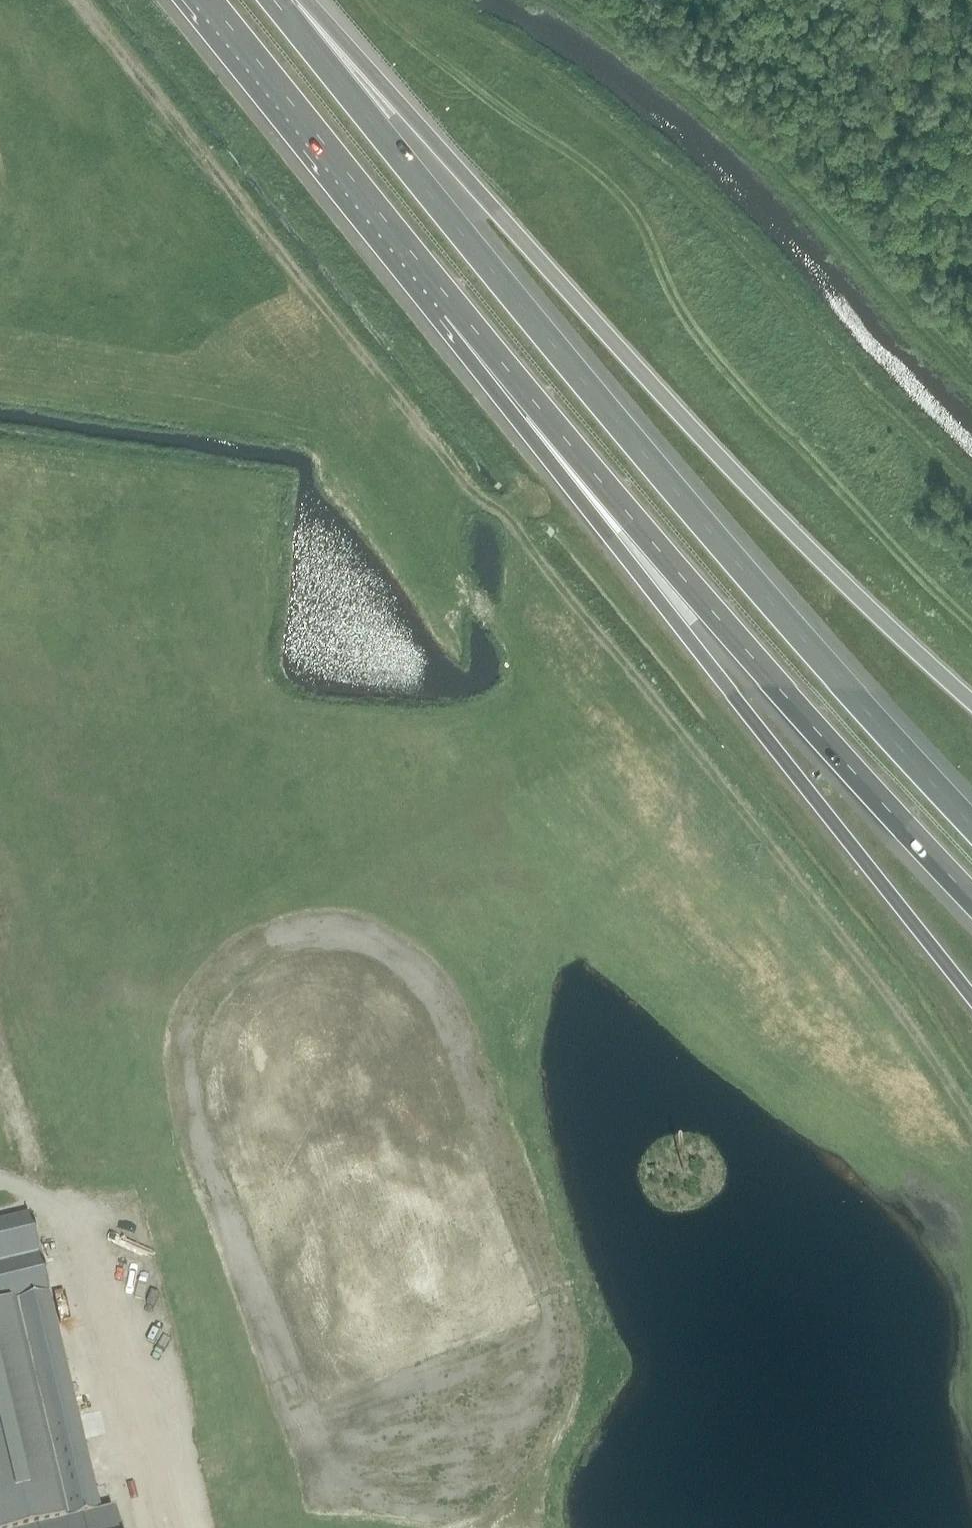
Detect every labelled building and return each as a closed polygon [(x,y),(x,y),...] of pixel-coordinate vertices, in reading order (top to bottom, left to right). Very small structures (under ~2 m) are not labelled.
[(46,1283),(30,1215),(0,1222),(0,1527),(118,1527),(114,1510),(100,1513),(46,1283)]
